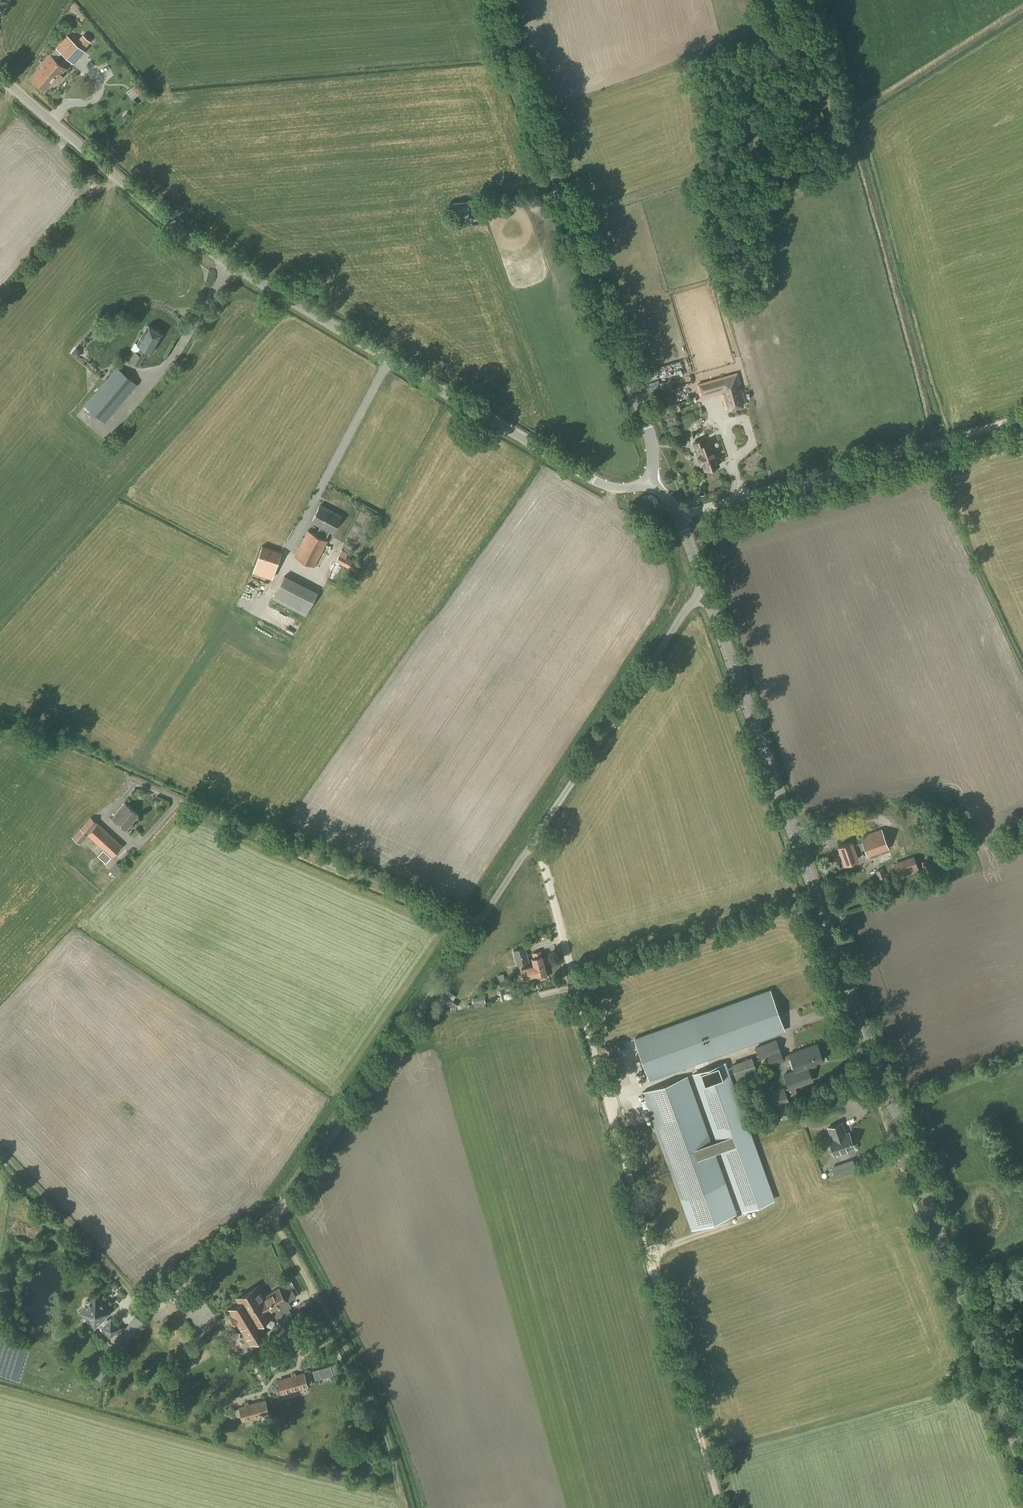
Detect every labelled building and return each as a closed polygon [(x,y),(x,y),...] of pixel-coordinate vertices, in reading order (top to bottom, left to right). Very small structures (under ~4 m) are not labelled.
[(82,50),(90,41),(83,35),(75,44),(67,36),(57,48),(72,61),(82,50)] [(65,68),(51,55),(42,65),(43,67),(33,78),(45,89),(46,89),(51,84),(54,87),(63,77),(61,74),(66,69),(65,68)] [(137,95),(146,88),(139,80),(131,87),(137,95)] [(468,215),(468,211),(469,211),(469,202),(452,203),(453,212),(454,212),(454,217),(468,215)] [(153,352),(161,337),(163,333),(147,325),(137,344),(141,346),(137,352),(135,351),(130,360),(139,365),(148,350),(153,352)] [(105,422),(137,384),(117,367),(84,405),(105,422)] [(720,386),(721,386),(723,393),(722,394),(725,406),(744,401),(741,389),(739,389),(737,382),(739,381),(736,373),(718,378),(720,386)] [(716,419),(720,429),(726,427),(722,417),(716,419)] [(692,442),(696,455),(700,465),(701,464),(704,471),(720,466),(717,458),(718,457),(712,440),(706,442),(705,438),(692,442)] [(333,532),(341,516),(320,505),(312,521),(320,526),(316,534),(307,530),(294,556),(314,567),(328,540),(326,539),(330,531),(333,532)] [(272,579),(281,552),(262,545),(252,572),(272,579)] [(356,572),(360,563),(346,557),(348,553),(342,550),(336,562),(356,572)] [(306,616),(318,592),(285,575),(272,599),(306,616)] [(248,594),(256,597),(260,585),(252,582),(248,594)] [(126,830),(135,818),(139,815),(125,803),(112,818),(126,830)] [(108,860),(111,857),(122,845),(93,819),(91,816),(88,819),(72,836),(78,843),(80,844),(88,835),(103,849),(98,855),(106,863),(108,860)] [(889,849),(882,829),(860,836),(862,841),(853,845),(852,841),(838,846),(844,864),(858,859),(855,852),(865,849),(868,857),(889,849)] [(924,881),(933,879),(928,860),(920,862),(924,881)] [(116,876),(123,867),(117,862),(110,871),(116,876)] [(878,879),(886,876),(883,868),(875,871),(878,879)] [(939,881),(951,877),(948,868),(936,871),(939,881)] [(752,940),(617,989),(635,1039),(649,1078),(784,1030),(770,990),(752,940)] [(516,966),(529,962),(525,946),(512,950),(516,966)] [(542,957),(541,955),(540,951),(531,953),(533,957),(532,958),(533,965),(521,968),(524,978),(535,975),(537,981),(547,978),(544,965),(547,964),(545,956),(542,957)] [(500,989),(513,985),(511,978),(498,982),(500,989)] [(457,1005),(452,1001),(456,996),(446,990),(440,999),(442,1000),(439,1004),(438,1003),(434,1011),(441,1015),(443,1012),(447,1014),(452,1006),(455,1008),(457,1005)] [(474,1007),(486,1005),(483,995),(472,998),(474,1007)] [(776,1040),(755,1047),(760,1059),(766,1057),(770,1066),(784,1061),(784,1060),(791,1058),(791,1059),(789,1060),(791,1067),(794,1066),(795,1070),(784,1074),(789,1087),(784,1089),(784,1087),(768,1093),(774,1108),(789,1102),(787,1097),(797,1093),(795,1087),(813,1081),(808,1068),(816,1066),(815,1063),(823,1060),(817,1044),(789,1054),(783,1056),(776,1040)] [(738,1082),(758,1075),(752,1057),(731,1064),(738,1082)] [(646,1100),(641,1102),(644,1108),(648,1107),(693,1229),(735,1346),(779,1330),(737,1213),(715,1152),(719,1150),(741,1212),(783,1329),(817,1316),(775,1200),(725,1062),(692,1074),(715,1140),(711,1141),(687,1076),(643,1092),(646,1100)] [(845,1135),(843,1131),(844,1130),(842,1123),(829,1128),(833,1139),(829,1140),(834,1154),(854,1146),(849,1133),(845,1135)] [(296,1297),(289,1285),(281,1291),(279,1288),(264,1298),(257,1286),(236,1299),(239,1303),(228,1309),(231,1315),(229,1317),(234,1326),(237,1325),(249,1345),(268,1334),(261,1321),(273,1314),(289,1339),(295,1350),(309,1341),(303,1330),(301,1328),(306,1326),(298,1311),(293,1314),(289,1308),(291,1307),(288,1302),(296,1297)] [(112,1312),(95,1295),(90,1300),(88,1299),(86,1299),(84,1300),(83,1302),(83,1304),(84,1306),(78,1311),(95,1329),(112,1312)] [(110,1338),(121,1328),(111,1318),(101,1328),(110,1338)] [(299,1389),(308,1386),(304,1373),(295,1375),(299,1389)] [(295,1374),(292,1374),(293,1376),(287,1378),(290,1391),(299,1389),(295,1375),(295,1374)] [(282,1394),(290,1391),(287,1378),(278,1380),(282,1394)] [(256,1402),(260,1416),(269,1414),(265,1400),(256,1402)] [(248,1403),(247,1403),(252,1418),(260,1416),(256,1402),(249,1405),(248,1403)] [(243,1421),(252,1418),(247,1403),(245,1403),(246,1406),(240,1407),(234,1409),(235,1415),(241,1414),(243,1421)]
